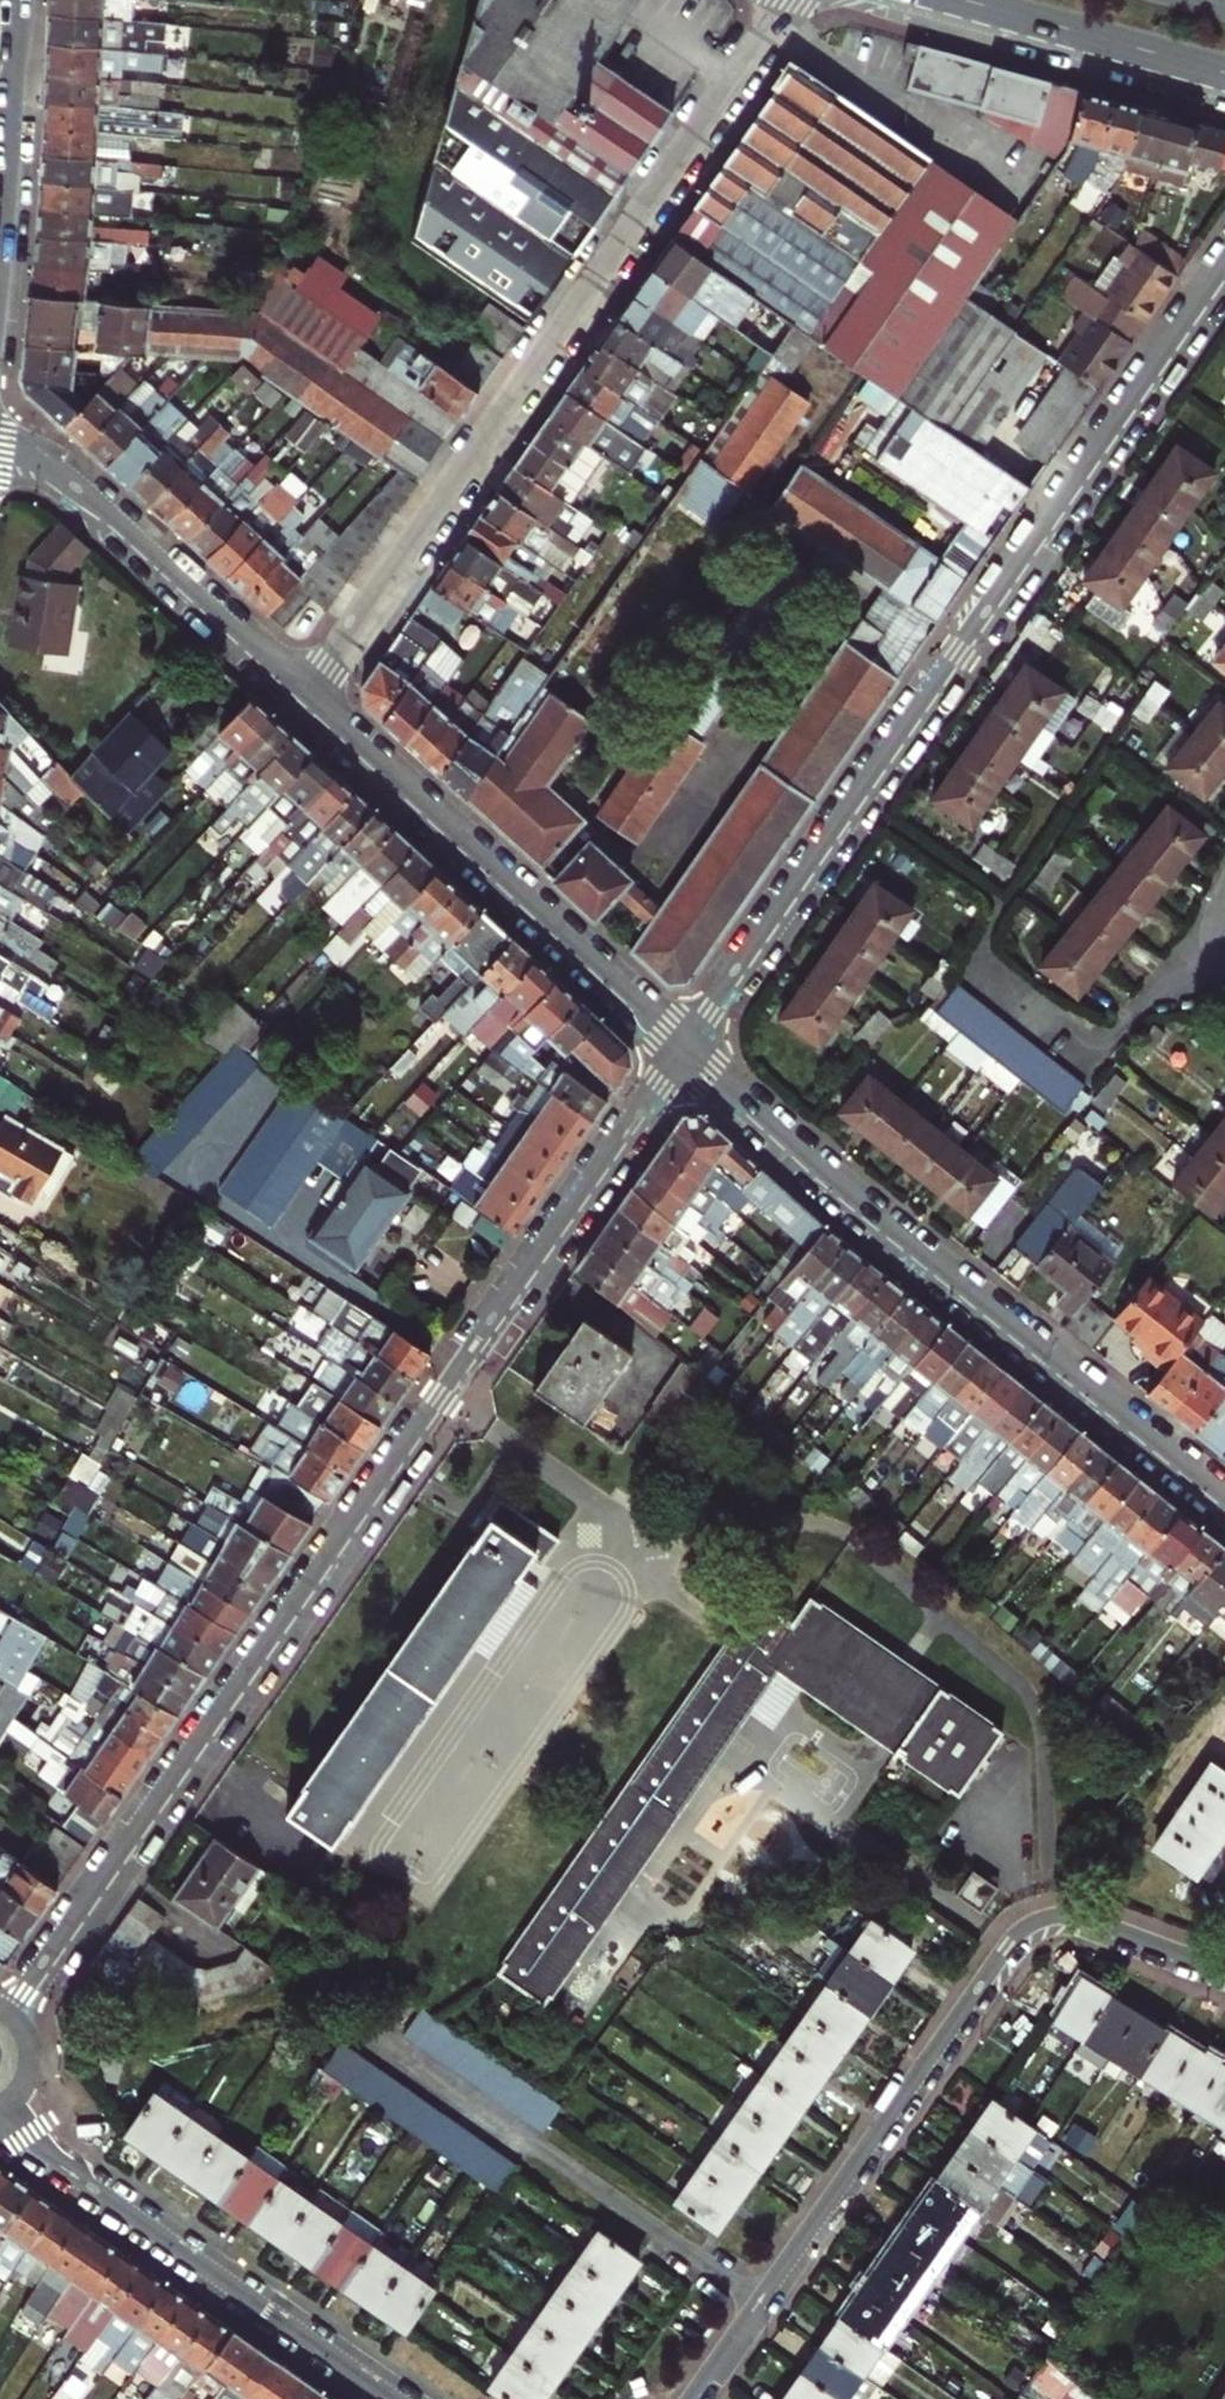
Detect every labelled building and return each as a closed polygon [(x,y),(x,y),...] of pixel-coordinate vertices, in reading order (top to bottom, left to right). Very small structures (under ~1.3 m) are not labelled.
[(102,21),(102,8),(128,10),(129,0),(49,0),(48,16),(102,21)] [(413,236),(531,319),(673,115),(595,59),(638,0),(479,0),(413,236)] [(170,27),(102,21),(48,16),(46,46),(120,53),(120,40),(169,43),(170,27)] [(986,110),(987,111),(1052,129),(1063,88),(907,45),(904,58),(915,62),(908,89),(986,110)] [(120,53),(46,46),(45,76),(99,82),(100,67),(133,70),(134,54),(120,53)] [(967,298),(1020,220),(796,65),(675,239),(739,286),(748,291),(795,325),(816,340),(867,376),(901,400),(947,432),(1016,331),(991,315),(967,298)] [(99,82),(132,85),(133,70),(100,67),(99,82)] [(132,85),(99,82),(45,76),(44,101),(98,106),(99,97),(115,99),(145,102),(146,87),(132,85)] [(987,111),(986,110),(983,117),(1061,162),(1067,154),(1083,94),(1063,88),(1052,129),(987,111)] [(1112,102),(1083,94),(1067,154),(1061,162),(1060,164),(1054,172),(1078,188),(1085,179),(1094,165),(1112,102)] [(99,97),(98,106),(115,108),(115,99),(99,97)] [(98,106),(44,101),(42,129),(97,135),(98,122),(117,124),(143,127),(144,111),(115,108),(98,106)] [(1125,174),(1126,172),(1143,110),(1112,102),(1094,165),(1085,179),(1110,195),(1125,174)] [(1154,178),(1171,118),(1143,110),(1126,172),(1154,178)] [(1154,178),(1186,185),(1192,165),(1220,172),(1220,169),(1224,171),(1224,133),(1171,118),(1154,178)] [(116,137),(117,124),(98,122),(97,135),(116,137)] [(42,129),(41,156),(95,161),(96,149),(113,151),(141,153),(142,140),(116,137),(97,135),(42,129)] [(112,163),(113,151),(96,149),(95,161),(112,163)] [(40,184),(94,189),(116,191),(118,163),(112,163),(95,161),(41,156),(40,184)] [(138,193),(140,165),(118,163),(116,191),(138,193)] [(40,184),(39,209),(107,216),(141,219),(141,218),(142,207),(93,202),(94,189),(40,184)] [(37,235),(126,245),(133,245),(134,243),(134,234),(106,231),(107,216),(39,209),(37,235)] [(1140,230),(1134,249),(1179,281),(1190,265),(1140,230)] [(37,235),(34,267),(86,272),(107,274),(122,275),(152,278),(153,267),(125,264),(126,245),(37,235)] [(739,286),(675,239),(654,269),(718,314),(739,286)] [(1179,281),(1134,249),(1130,246),(1120,261),(1126,266),(1105,297),(1140,322),(1147,326),(1179,281)] [(85,288),(86,272),(34,267),(30,296),(121,306),(125,306),(127,292),(122,292),(85,288)] [(638,292),(688,327),(706,340),(723,316),(718,314),(654,269),(638,292)] [(122,275),(107,274),(106,282),(122,283),(122,275)] [(264,291),(255,319),(441,448),(461,420),(390,369),(361,348),(267,282),(264,291)] [(795,325),(748,291),(727,320),(775,353),(795,325)] [(638,292),(620,318),(688,365),(697,353),(678,341),(688,327),(638,292)] [(1127,341),(1140,322),(1105,297),(1101,294),(1076,331),(1081,334),(1061,364),(1067,368),(1074,372),(1101,391),(1133,345),(1127,341)] [(441,448),(255,319),(125,306),(121,306),(30,296),(25,344),(69,349),(70,349),(72,326),(95,328),(93,351),(129,355),(165,359),(203,363),(237,366),(261,382),(284,397),(307,412),(329,427),(354,443),(375,457),(399,473),(415,484),(441,448)] [(478,318),(514,343),(524,329),(488,304),(478,318)] [(467,334),(476,340),(503,359),(514,343),(478,318),(467,334)] [(688,365),(620,318),(603,343),(671,390),(688,365)] [(786,383),(816,340),(795,325),(775,353),(759,377),(742,402),(724,427),(706,453),(690,477),(673,501),(655,527),(639,550),(539,693),(465,799),(554,882),(594,918),(615,895),(643,920),(636,928),(644,935),(631,953),(667,986),(687,985),(928,639),(898,618),(886,634),(864,618),(661,909),(591,844),(602,832),(550,783),(595,721),(592,719),(715,542),(710,539),(744,492),(748,494),(812,402),(786,383)] [(697,353),(706,340),(688,327),(678,341),(697,353)] [(1081,334),(1076,331),(1070,327),(1050,355),(1061,364),(1081,334)] [(947,432),(978,454),(1046,355),(1016,331),(947,432)] [(503,359),(476,340),(451,373),(479,392),(503,359)] [(479,392),(451,373),(409,343),(390,369),(461,420),(479,392)] [(603,343),(586,367),(636,403),(649,412),(664,422),(681,397),(671,390),(603,343)] [(69,349),(25,344),(22,368),(66,374),(69,349)] [(237,366),(228,376),(249,396),(261,382),(237,366)] [(636,403),(586,367),(569,392),(628,433),(632,436),(637,430),(623,421),(636,403)] [(63,428),(95,393),(80,378),(82,376),(66,374),(22,368),(21,377),(26,395),(63,428)] [(1067,368),(1015,443),(1048,467),(1101,391),(1074,372),(1067,368)] [(63,428),(84,447),(116,413),(136,391),(113,373),(108,379),(95,393),(63,428)] [(105,468),(166,403),(182,385),(170,374),(155,389),(125,422),(116,413),(84,447),(105,468)] [(136,391),(116,413),(125,422),(155,389),(145,380),(136,391)] [(620,444),(628,433),(569,392),(552,416),(597,448),(630,471),(639,458),(620,444)] [(947,432),(901,400),(866,450),(968,523),(941,562),(804,466),(773,510),(885,588),(938,626),(1031,491),(980,455),(978,454),(947,432)] [(105,468),(126,487),(175,434),(185,422),(186,421),(166,403),(105,468)] [(623,421),(637,430),(649,412),(636,403),(623,421)] [(209,416),(195,431),(207,442),(221,427),(209,416)] [(597,448),(552,416),(534,442),(579,474),(611,496),(620,485),(587,462),(597,448)] [(185,422),(175,434),(185,443),(195,431),(185,422)] [(147,507),(205,444),(207,442),(195,431),(185,443),(175,434),(126,487),(147,507)] [(563,497),(579,474),(534,442),(517,465),(563,497)] [(216,454),(205,444),(147,507),(167,525),(218,468),(210,461),(216,454)] [(1213,475),(1176,448),(1153,481),(1190,508),(1213,475)] [(218,468),(167,525),(187,544),(254,470),(265,458),(255,450),(245,461),(229,478),(218,468)] [(234,451),(218,468),(229,478),(245,461),(234,451)] [(517,465),(500,490),(557,529),(566,518),(561,515),(571,502),(563,497),(517,465)] [(267,482),(254,470),(187,544),(205,561),(256,506),(250,500),(267,482)] [(415,484),(399,473),(386,486),(404,499),(415,484)] [(282,477),(256,506),(205,561),(226,580),(278,525),(270,518),(287,500),(283,497),(293,486),(282,477)] [(1190,508),(1153,481),(1131,515),(1167,542),(1190,508)] [(404,499),(386,486),(375,499),(395,513),(404,499)] [(557,529),(500,490),(483,515),(538,553),(548,538),(573,556),(580,545),(557,529)] [(385,527),(395,513),(375,499),(363,511),(385,527)] [(294,507),(287,500),(270,518),(278,525),(294,507)] [(245,598),(292,549),(293,548),(282,539),(309,510),(299,502),(294,507),(278,525),(226,580),(245,598)] [(1224,522),(1224,513),(1216,506),(1206,520),(1220,530),(1224,522)] [(351,525),(375,541),(385,527),(363,511),(351,525)] [(483,515),(467,538),(563,605),(568,596),(527,567),(538,553),(483,515)] [(1145,574),(1167,542),(1131,515),(1109,548),(1145,574)] [(351,525),(339,537),(365,555),(375,541),(351,525)] [(90,554),(61,529),(31,564),(28,581),(21,580),(8,653),(69,664),(82,591),(67,588),(68,580),(90,554)] [(328,550),(355,569),(365,555),(339,537),(328,550)] [(303,559),(313,548),(302,538),(293,548),(292,549),(303,559)] [(467,538),(452,559),(527,611),(537,598),(557,612),(563,605),(467,538)] [(563,570),(573,556),(548,538),(538,553),(563,570)] [(303,559),(292,549),(245,598),(266,617),(294,586),(304,575),(315,563),(322,557),(313,548),(303,559)] [(1145,574),(1109,548),(1085,583),(1097,591),(1084,609),(1110,625),(1145,574)] [(322,557),(315,563),(345,584),(355,569),(328,550),(322,557)] [(784,556),(690,692),(720,713),(814,576),(784,556)] [(434,585),(466,606),(490,623),(505,633),(518,615),(526,621),(531,614),(527,611),(452,559),(434,585)] [(304,575),(336,597),(345,584),(315,563),(304,575)] [(326,611),(336,597),(304,575),(294,586),(311,601),(326,611)] [(466,606),(434,585),(425,599),(456,620),(466,606)] [(311,601),(294,586),(266,617),(282,631),(311,601)] [(1222,595),(1210,586),(1202,598),(1213,607),(1222,595)] [(885,588),(864,618),(886,634),(898,618),(928,639),(938,626),(885,588)] [(1185,605),(1174,596),(1164,609),(1175,618),(1185,605)] [(1203,622),(1213,607),(1202,598),(1191,613),(1203,622)] [(1164,633),(1175,618),(1164,609),(1152,625),(1164,633)] [(383,723),(442,639),(412,618),(363,686),(364,706),(383,723)] [(434,704),(448,684),(435,672),(453,646),(442,639),(383,723),(405,743),(434,704)] [(1216,661),(1224,668),(1224,650),(1216,661)] [(1064,691),(1027,666),(1004,699),(1041,725),(1064,691)] [(1157,681),(1146,699),(1157,706),(1168,689),(1157,681)] [(455,691),(448,684),(434,704),(442,711),(455,691)] [(499,727),(484,716),(441,777),(465,799),(539,693),(528,686),(499,727)] [(442,711),(434,704),(405,743),(422,759),(437,737),(441,740),(455,722),(452,719),(466,700),(455,691),(442,711)] [(698,744),(720,713),(690,692),(603,817),(636,842),(702,747),(698,744)] [(207,785),(208,785),(271,715),(251,696),(186,766),(207,785)] [(1090,696),(1082,708),(1094,716),(1103,704),(1090,696)] [(1019,758),(1041,725),(1004,699),(981,732),(1019,758)] [(1146,723),(1157,706),(1146,699),(1135,716),(1146,723)] [(441,777),(484,716),(466,700),(452,719),(455,722),(441,740),(437,737),(422,759),(441,777)] [(1218,702),(1192,735),(1193,736),(1224,761),(1224,708),(1218,702)] [(14,751),(36,774),(42,779),(58,762),(0,703),(0,748),(14,751)] [(1118,714),(1103,704),(1094,716),(1110,727),(1118,714)] [(168,749),(130,714),(73,777),(86,791),(126,832),(167,786),(150,770),(168,749)] [(228,806),(292,734),(271,715),(208,785),(222,797),(220,799),(228,806)] [(958,766),(996,792),(1019,758),(981,732),(958,766)] [(314,755),(292,734),(228,806),(212,822),(224,833),(239,816),(249,826),(314,755)] [(1192,735),(1168,767),(1204,797),(1224,770),(1224,761),(1193,736),(1192,735)] [(0,748),(0,778),(6,779),(18,792),(24,786),(36,774),(14,751),(0,748)] [(238,837),(260,856),(335,774),(314,755),(249,826),(238,837)] [(69,807),(86,791),(73,777),(58,762),(42,779),(46,784),(69,807)] [(972,826),(996,792),(958,766),(935,800),(972,826)] [(35,796),(46,784),(42,779),(36,774),(24,786),(35,796)] [(290,864),(356,793),(335,774),(260,856),(280,875),(290,864)] [(0,778),(0,805),(2,805),(19,820),(31,830),(47,843),(64,826),(35,796),(24,786),(18,792),(6,779),(0,778)] [(1103,784),(1093,799),(1105,807),(1115,792),(1103,784)] [(290,864),(308,880),(374,810),(356,793),(290,864)] [(1095,821),(1105,807),(1093,799),(1083,813),(1095,821)] [(25,855),(27,855),(30,842),(16,832),(19,820),(2,805),(0,805),(0,833),(25,855)] [(1203,836),(1166,807),(1141,839),(1179,868),(1203,836)] [(329,900),(394,829),(374,810),(308,880),(329,900)] [(16,832),(30,842),(31,830),(19,820),(16,832)] [(326,905),(346,925),(374,896),(416,850),(394,829),(329,900),(326,905)] [(24,873),(26,863),(31,864),(33,856),(27,855),(25,855),(0,833),(0,859),(24,873)] [(1141,839),(1115,871),(1153,901),(1179,868),(1141,839)] [(978,859),(994,869),(1002,856),(987,846),(978,859)] [(367,929),(376,936),(437,869),(416,850),(374,896),(346,925),(339,933),(352,945),(367,929)] [(1058,852),(1047,866),(1058,875),(1068,860),(1058,852)] [(994,869),(1007,878),(1017,865),(1002,856),(994,869)] [(96,858),(84,874),(94,882),(106,867),(96,858)] [(1048,888),(1058,875),(1047,866),(1037,881),(1048,888)] [(396,963),(459,890),(437,869),(376,936),(372,940),(391,959),(396,963)] [(1129,932),(1153,901),(1115,871),(1091,901),(1129,932)] [(39,911),(45,902),(0,872),(0,887),(39,911)] [(853,917),(891,944),(914,910),(876,885),(853,917)] [(416,982),(449,946),(482,911),(459,890),(396,963),(416,982)] [(1104,964),(1129,932),(1091,901),(1065,934),(1104,964)] [(8,921),(26,932),(32,923),(0,903),(0,916),(8,921)] [(1021,903),(1011,916),(1023,926),(1033,913),(1021,903)] [(482,911),(449,946),(468,965),(424,1013),(436,1023),(450,1007),(513,940),(482,911)] [(35,966),(48,975),(56,964),(2,929),(8,921),(0,916),(0,944),(35,966)] [(831,951),(868,976),(891,944),(853,917),(831,951)] [(1078,999),(1104,964),(1065,934),(1038,968),(1078,999)] [(473,1028),(535,960),(513,940),(450,1007),(460,1016),(473,1028)] [(35,966),(0,944),(0,960),(28,977),(35,966)] [(844,1011),(868,976),(831,951),(807,985),(844,1011)] [(943,959),(933,973),(945,981),(955,968),(943,959)] [(9,990),(3,998),(25,1011),(37,991),(24,983),(28,977),(0,960),(0,984),(9,990)] [(493,1047),(555,979),(535,960),(473,1028),(493,1047)] [(935,995),(945,981),(933,973),(923,987),(935,995)] [(579,1000),(555,979),(493,1047),(492,1048),(519,1067),(528,1057),(536,1047),(579,1000)] [(821,1043),(844,1011),(807,985),(784,1017),(821,1043)] [(956,986),(945,1000),(935,1014),(958,1032),(988,1056),(1020,1082),(1061,1115),(1069,1106),(1082,1091),(1084,1088),(956,986)] [(551,1059),(556,1063),(598,1017),(579,1000),(536,1047),(551,1059)] [(223,1057),(233,1046),(257,1021),(236,1002),(199,1042),(223,1057)] [(53,1005),(42,1022),(100,1058),(111,1042),(53,1005)] [(0,1006),(0,1045),(3,1046),(20,1019),(0,1006)] [(879,1013),(868,1026),(879,1036),(890,1022),(879,1013)] [(473,1028),(460,1016),(449,1028),(462,1040),(473,1028)] [(598,1017),(556,1063),(606,1098),(630,1064),(627,1045),(598,1017)] [(867,1049),(879,1036),(868,1026),(856,1040),(867,1049)] [(1153,1028),(1142,1042),(1152,1050),(1163,1036),(1153,1028)] [(1141,1064),(1152,1050),(1142,1042),(1131,1057),(1141,1064)] [(223,1057),(177,1106),(129,1158),(155,1175),(261,1063),(233,1046),(223,1057)] [(492,1048),(474,1067),(504,1088),(519,1067),(492,1048)] [(591,1119),(606,1098),(556,1063),(551,1059),(545,1069),(537,1080),(591,1119)] [(7,1190),(27,1203),(35,1192),(56,1159),(61,1151),(18,1122),(34,1098),(0,1077),(0,1115),(7,1120),(0,1131),(0,1174),(13,1182),(7,1190)] [(1124,1085),(1115,1079),(1104,1092),(1113,1099),(1124,1085)] [(517,1088),(512,1095),(576,1140),(591,1119),(537,1080),(527,1095),(517,1088)] [(871,1141),(899,1106),(866,1080),(839,1116),(871,1141)] [(350,1117),(294,1083),(219,1188),(274,1226),(327,1151),(358,1172),(309,1245),(352,1275),(408,1190),(365,1162),(381,1139),(374,1134),(350,1117)] [(1101,1115),(1113,1099),(1104,1092),(1092,1108),(1101,1115)] [(576,1140),(512,1095),(508,1101),(517,1108),(505,1125),(559,1165),(576,1140)] [(930,1130),(899,1106),(871,1141),(902,1166),(930,1130)] [(683,1114),(675,1127),(716,1164),(721,1157),(746,1180),(759,1165),(700,1112),(683,1114)] [(1212,1137),(1224,1147),(1224,1121),(1212,1137)] [(559,1165),(505,1125),(494,1141),(485,1134),(481,1140),(544,1186),(559,1165)] [(700,1180),(732,1209),(747,1192),(742,1187),(739,1185),(733,1192),(729,1188),(735,1181),(716,1164),(675,1127),(661,1147),(700,1180)] [(961,1155),(930,1130),(902,1166),(933,1191),(961,1155)] [(1194,1162),(1224,1186),(1224,1147),(1212,1137),(1194,1162)] [(544,1186),(481,1140),(476,1148),(486,1154),(475,1169),(529,1207),(544,1186)] [(717,1228),(732,1209),(700,1180),(661,1147),(647,1167),(717,1228)] [(486,1154),(476,1148),(466,1162),(475,1169),(486,1154)] [(993,1181),(961,1155),(933,1191),(965,1216),(993,1181)] [(68,1166),(56,1159),(35,1192),(46,1199),(68,1166)] [(1194,1162),(1173,1187),(1175,1189),(1189,1200),(1204,1212),(1212,1218),(1224,1201),(1224,1186),(1194,1162)] [(742,1187),(747,1192),(797,1238),(808,1247),(826,1224),(759,1165),(746,1180),(747,1181),(742,1187)] [(633,1187),(690,1236),(695,1229),(716,1247),(725,1235),(717,1228),(647,1167),(633,1187)] [(454,1179),(448,1187),(512,1232),(529,1207),(475,1169),(463,1186),(454,1179)] [(1066,1229),(1101,1185),(1081,1170),(1070,1172),(1011,1249),(1035,1268),(1066,1229)] [(7,1190),(13,1182),(0,1174),(0,1194),(3,1196),(7,1190)] [(633,1187),(619,1206),(663,1244),(694,1268),(703,1256),(685,1242),(690,1236),(633,1187)] [(663,1244),(619,1206),(605,1227),(643,1259),(674,1282),(677,1284),(681,1279),(687,1283),(697,1270),(694,1268),(663,1244)] [(794,1264),(779,1282),(769,1295),(778,1303),(763,1320),(774,1329),(783,1317),(847,1242),(826,1224),(808,1247),(794,1264)] [(659,1302),(674,1282),(643,1259),(605,1227),(591,1247),(633,1281),(647,1293),(659,1302)] [(1114,1266),(1066,1229),(1035,1268),(1066,1292),(1056,1305),(1073,1318),(1114,1266)] [(808,1247),(797,1238),(783,1255),(794,1264),(808,1247)] [(847,1242),(783,1317),(794,1326),(785,1338),(794,1345),(815,1320),(866,1258),(847,1242)] [(633,1281),(591,1247),(577,1267),(618,1302),(633,1281)] [(779,1282),(794,1264),(783,1255),(768,1273),(779,1282)] [(887,1274),(866,1258),(815,1320),(826,1329),(801,1359),(810,1367),(831,1342),(887,1274)] [(769,1295),(779,1282),(768,1273),(754,1290),(765,1300),(769,1295)] [(852,1359),(907,1290),(887,1274),(831,1342),(844,1352),(852,1359)] [(1202,1324),(1148,1281),(1117,1322),(1144,1345),(1139,1352),(1165,1372),(1202,1324)] [(331,1318),(345,1298),(329,1287),(315,1308),(331,1318)] [(753,1314),(765,1300),(754,1290),(752,1289),(739,1304),(753,1314)] [(851,1399),(861,1387),(927,1306),(907,1290),(852,1359),(860,1365),(840,1389),(851,1399)] [(357,1302),(339,1329),(411,1375),(429,1349),(357,1302)] [(1087,1302),(1065,1330),(1077,1340),(1100,1311),(1087,1302)] [(927,1306),(861,1387),(871,1395),(853,1417),(865,1426),(884,1403),(903,1379),(948,1323),(927,1306)] [(1113,1322),(1100,1311),(1077,1340),(1091,1351),(1113,1322)] [(1218,1354),(1224,1345),(1224,1327),(1210,1315),(1202,1324),(1165,1372),(1146,1395),(1170,1414),(1218,1354)] [(323,1353),(394,1399),(411,1375),(339,1329),(329,1323),(313,1347),(323,1353)] [(627,1353),(584,1323),(536,1394),(580,1423),(627,1353)] [(903,1418),(908,1412),(968,1339),(948,1323),(903,1379),(910,1384),(891,1408),(903,1418)] [(927,1427),(987,1355),(968,1339),(908,1412),(927,1427)] [(838,1375),(852,1359),(844,1352),(830,1369),(838,1375)] [(378,1423),(394,1399),(323,1353),(319,1359),(349,1379),(342,1389),(312,1370),(307,1377),(312,1381),(337,1397),(378,1423)] [(1193,1433),(1224,1392),(1224,1359),(1218,1354),(1170,1414),(1193,1433)] [(1006,1370),(987,1355),(927,1427),(919,1436),(929,1444),(933,1438),(938,1441),(946,1431),(952,1436),(1006,1370)] [(685,1358),(685,1357),(655,1405),(681,1424),(711,1379),(704,1374),(685,1358)] [(1006,1370),(952,1436),(945,1446),(963,1460),(1024,1384),(1006,1370)] [(296,1406),(307,1388),(287,1375),(276,1393),(290,1402),(296,1406)] [(910,1384),(903,1379),(884,1403),(891,1408),(910,1384)] [(333,1404),(337,1397),(312,1381),(307,1388),(333,1404)] [(1042,1399),(1024,1384),(963,1460),(973,1468),(975,1467),(982,1473),(1042,1399)] [(132,1396),(115,1385),(102,1407),(120,1418),(132,1396)] [(307,1388),(296,1406),(362,1446),(378,1423),(337,1397),(333,1404),(307,1388)] [(1193,1433),(1222,1455),(1224,1451),(1224,1392),(1193,1433)] [(1042,1399),(982,1473),(977,1479),(996,1494),(999,1491),(1061,1414),(1042,1399)] [(292,1420),(284,1432),(345,1470),(362,1446),(296,1406),(290,1402),(283,1414),(292,1420)] [(102,1407),(90,1430),(107,1441),(109,1438),(120,1418),(102,1407)] [(292,1420),(283,1414),(275,1426),(284,1432),(292,1420)] [(1004,1499),(1015,1508),(1080,1429),(1061,1414),(999,1491),(1005,1496),(1004,1499)] [(271,1460),(327,1496),(345,1470),(284,1432),(275,1426),(264,1419),(257,1430),(281,1446),(271,1460)] [(1031,1527),(1098,1444),(1080,1429),(1015,1508),(998,1529),(1009,1537),(1019,1525),(1027,1531),(1031,1527)] [(281,1446),(257,1430),(247,1445),(271,1460),(281,1446)] [(888,1493),(929,1444),(919,1436),(879,1486),(888,1493)] [(1117,1459),(1098,1444),(1031,1527),(1042,1536),(1050,1527),(1057,1533),(1117,1459)] [(1117,1459),(1057,1533),(1055,1535),(1070,1546),(1072,1543),(1079,1548),(1082,1544),(1138,1476),(1117,1459)] [(98,1487),(109,1467),(97,1460),(85,1480),(98,1487)] [(289,1550),(327,1496),(271,1460),(267,1466),(252,1486),(242,1501),(238,1496),(214,1481),(204,1497),(213,1502),(236,1517),(289,1550)] [(242,1501),(252,1486),(224,1468),(214,1481),(238,1496),(242,1501)] [(83,1484),(69,1476),(52,1505),(66,1513),(83,1484)] [(1158,1492),(1138,1476),(1082,1544),(1087,1549),(1070,1570),(1085,1583),(1158,1492)] [(1117,1588),(1181,1510),(1158,1492),(1085,1583),(1093,1588),(1102,1578),(1116,1589),(1117,1588)] [(213,1502),(204,1497),(197,1507),(206,1512),(213,1502)] [(501,1504),(456,1568),(499,1598),(526,1559),(537,1566),(555,1541),(501,1504)] [(163,1528),(176,1536),(262,1589),(275,1570),(222,1537),(198,1523),(189,1517),(176,1509),(163,1528)] [(1202,1527),(1181,1510),(1117,1588),(1130,1598),(1141,1585),(1149,1592),(1150,1591),(1202,1527)] [(189,1517),(198,1523),(202,1518),(193,1512),(189,1517)] [(222,1537),(275,1570),(289,1550),(236,1517),(222,1537)] [(1160,1625),(1224,1546),(1202,1527),(1150,1591),(1158,1598),(1134,1627),(1149,1639),(1160,1625)] [(162,1556),(247,1609),(262,1589),(176,1536),(162,1556)] [(1224,1605),(1224,1546),(1160,1625),(1164,1628),(1173,1618),(1198,1637),(1208,1624),(1224,1605)] [(148,1577),(233,1630),(247,1609),(162,1556),(148,1577)] [(499,1598),(456,1568),(421,1617),(464,1647),(499,1598)] [(148,1577),(132,1601),(217,1654),(233,1630),(148,1577)] [(100,1610),(113,1589),(108,1586),(94,1606),(100,1610)] [(217,1654),(132,1601),(113,1589),(100,1610),(135,1631),(204,1672),(217,1654)] [(980,1590),(973,1599),(991,1614),(998,1605),(980,1590)] [(541,2001),(567,1964),(779,1661),(958,1786),(999,1726),(810,1593),(789,1622),(757,1600),(499,1972),(505,1977),(541,2001)] [(1208,1624),(1224,1638),(1224,1605),(1208,1624)] [(4,1631),(12,1613),(0,1608),(0,1629),(4,1631)] [(16,1615),(0,1640),(0,1678),(12,1685),(14,1686),(27,1668),(38,1650),(45,1633),(16,1615)] [(343,1819),(464,1647),(421,1617),(301,1790),(343,1819)] [(100,1639),(86,1630),(73,1649),(87,1659),(100,1639)] [(135,1631),(121,1652),(190,1693),(204,1672),(135,1631)] [(48,1655),(57,1640),(45,1633),(38,1650),(48,1655)] [(36,1675),(48,1655),(38,1650),(27,1668),(36,1675)] [(121,1652),(108,1671),(176,1713),(190,1693),(121,1652)] [(1067,1657),(1063,1654),(1053,1666),(1057,1669),(1067,1657)] [(1083,1672),(1067,1657),(1057,1669),(1074,1683),(1083,1672)] [(176,1713),(108,1671),(103,1668),(98,1676),(112,1686),(105,1697),(160,1736),(176,1713)] [(1097,1702),(1107,1690),(1084,1671),(1083,1672),(1074,1683),(1097,1702)] [(14,1686),(12,1685),(0,1701),(0,1735),(12,1718),(28,1695),(14,1686)] [(93,1716),(147,1755),(160,1736),(105,1697),(96,1690),(83,1709),(93,1716)] [(1124,1725),(1134,1713),(1107,1690),(1097,1702),(1124,1725)] [(62,1724),(64,1720),(57,1715),(41,1739),(119,1794),(133,1774),(62,1724)] [(72,1725),(64,1720),(62,1724),(133,1774),(147,1755),(93,1716),(86,1727),(76,1720),(72,1725)] [(41,1739),(17,1723),(9,1734),(32,1750),(23,1764),(102,1818),(119,1794),(41,1739)] [(1211,1762),(1155,1847),(1195,1873),(1224,1827),(1224,1772),(1211,1762)] [(284,1813),(327,1843),(343,1819),(301,1790),(284,1813)] [(53,1827),(44,1840),(73,1860),(82,1847),(53,1827)] [(245,1922),(275,1881),(215,1839),(173,1899),(215,1928),(227,1911),(245,1922)] [(44,1840),(34,1853),(64,1874),(73,1860),(44,1840)] [(25,1867),(0,1849),(0,1886),(37,1912),(54,1888),(25,1867)] [(64,1874),(34,1853),(25,1867),(54,1888),(64,1874)] [(982,1907),(998,1882),(973,1866),(957,1891),(982,1907)] [(0,1886),(0,1923),(20,1936),(37,1912),(0,1886)] [(162,1916),(136,1899),(125,1914),(152,1932),(162,1916)] [(152,1932),(125,1914),(115,1929),(142,1947),(148,1937),(152,1932)] [(891,1978),(912,1947),(872,1920),(851,1949),(891,1978)] [(0,1923),(0,1965),(20,1936),(0,1923)] [(130,1964),(142,1947),(115,1929),(104,1945),(130,1964)] [(191,2006),(253,1987),(268,1965),(243,1948),(234,1960),(203,1967),(187,1965),(148,1937),(142,1947),(130,1964),(140,1970),(191,2006)] [(869,2010),(891,1978),(851,1949),(838,1940),(816,1971),(829,1981),(869,2010)] [(124,1992),(140,1970),(130,1964),(104,1945),(88,1967),(124,1992)] [(1057,2015),(1051,2023),(1082,2042),(1088,2032),(1113,1995),(1082,1975),(1060,2012),(1057,2015)] [(869,2010),(829,1981),(807,2013),(846,2042),(869,2010)] [(1088,2032),(1116,2049),(1141,2012),(1113,1995),(1088,2032)] [(417,2042),(437,2014),(424,2005),(405,2033),(417,2042)] [(1145,2067),(1169,2030),(1141,2012),(1116,2049),(1145,2067)] [(807,2013),(786,2044),(825,2072),(846,2042),(807,2013)] [(429,2050),(448,2021),(437,2014),(417,2042),(429,2050)] [(462,2031),(448,2021),(429,2050),(442,2059),(462,2031)] [(1195,2046),(1169,2030),(1145,2067),(1172,2084),(1195,2046)] [(474,2039),(462,2031),(442,2059),(455,2068),(474,2039)] [(467,2077),(486,2048),(474,2039),(455,2068),(467,2077)] [(322,2070),(334,2078),(354,2050),(341,2041),(322,2070)] [(825,2072),(786,2044),(763,2076),(803,2104),(825,2072)] [(1195,2046),(1172,2084),(1201,2102),(1224,2065),(1195,2046)] [(499,2057),(486,2048),(467,2077),(480,2085),(499,2057)] [(354,2050),(334,2078),(344,2085),(347,2087),(367,2060),(354,2050)] [(494,2095),(513,2066),(499,2057),(480,2085),(494,2095)] [(380,2068),(367,2060),(347,2087),(360,2096),(380,2068)] [(322,2070),(311,2063),(300,2079),(310,2086),(322,2070)] [(1224,2117),(1224,2065),(1201,2102),(1224,2117)] [(525,2075),(513,2066),(494,2095),(505,2103),(525,2075)] [(373,2105),(392,2077),(380,2068),(360,2096),(373,2105)] [(322,2070),(310,2086),(332,2101),(344,2085),(334,2078),(322,2070)] [(164,2075),(125,2130),(158,2153),(185,2113),(196,2098),(164,2075)] [(518,2112),(538,2084),(525,2075),(505,2103),(518,2112)] [(782,2134),(803,2104),(763,2076),(742,2106),(782,2134)] [(385,2113),(405,2086),(392,2077),(373,2105),(375,2107),(385,2113)] [(550,2092),(538,2084),(518,2112),(531,2121),(550,2092)] [(405,2086),(385,2113),(398,2123),(417,2095),(405,2086)] [(554,2116),(563,2101),(550,2092),(531,2121),(543,2130),(554,2116)] [(406,2128),(410,2131),(430,2103),(417,2095),(398,2123),(406,2128)] [(980,2124),(1016,2151),(1036,2124),(1030,2120),(998,2097),(980,2124)] [(430,2103),(410,2131),(423,2140),(442,2113),(430,2103)] [(720,2138),(759,2166),(782,2134),(742,2106),(720,2138)] [(216,2135),(185,2113),(158,2153),(189,2174),(216,2135)] [(423,2140),(436,2149),(455,2121),(442,2113),(423,2140)] [(455,2121),(436,2149),(437,2150),(449,2158),(469,2131),(455,2121)] [(1035,2164),(1016,2151),(980,2124),(960,2151),(1016,2191),(1035,2164)] [(461,2167),(481,2140),(469,2131),(449,2158),(461,2167)] [(219,2195),(246,2156),(216,2135),(189,2174),(219,2195)] [(720,2138),(699,2169),(738,2197),(759,2166),(720,2138)] [(492,2148),(481,2140),(461,2167),(468,2171),(474,2175),(492,2148)] [(256,2141),(246,2156),(219,2195),(250,2218),(278,2178),(289,2163),(256,2141)] [(505,2157),(492,2148),(474,2175),(487,2184),(505,2157)] [(1016,2191),(960,2151),(941,2178),(979,2205),(997,2218),(1016,2191)] [(518,2166),(505,2157),(487,2184),(500,2193),(508,2181),(516,2170),(518,2166)] [(9,2173),(0,2167),(0,2185),(9,2173)] [(738,2197),(699,2169),(676,2202),(715,2229),(738,2197)] [(3,2232),(33,2190),(9,2173),(0,2185),(0,2230),(3,2232)] [(282,2240),(310,2200),(278,2178),(250,2218),(282,2240)] [(959,2233),(979,2205),(941,2178),(922,2206),(959,2233)] [(320,2186),(310,2200),(341,2222),(351,2207),(320,2186)] [(26,2247),(55,2205),(33,2190),(3,2232),(0,2236),(0,2258),(12,2267),(13,2265),(26,2247)] [(313,2262),(341,2222),(310,2200),(282,2240),(313,2262)] [(48,2263),(78,2221),(55,2205),(26,2247),(48,2263)] [(939,2261),(959,2233),(922,2206),(902,2234),(939,2261)] [(639,2257),(587,2220),(563,2253),(577,2263),(615,2290),(639,2257)] [(100,2236),(78,2221),(48,2263),(70,2279),(100,2236)] [(344,2283),(371,2244),(341,2222),(313,2262),(344,2283)] [(921,2286),(939,2261),(902,2234),(884,2260),(921,2286)] [(93,2294),(122,2252),(100,2236),(70,2279),(93,2294)] [(402,2265),(371,2244),(344,2283),(374,2304),(402,2265)] [(412,2250),(402,2265),(434,2288),(445,2273),(412,2250)] [(93,2294),(114,2310),(144,2267),(122,2252),(93,2294)] [(4,2282),(9,2273),(12,2267),(0,2258),(0,2280),(4,2282)] [(921,2286),(884,2260),(864,2287),(902,2314),(921,2286)] [(555,2293),(594,2320),(615,2290),(577,2263),(555,2293)] [(23,2271),(13,2265),(12,2267),(9,2273),(19,2279),(23,2271)] [(434,2288),(402,2265),(374,2304),(407,2327),(428,2297),(434,2288)] [(32,2288),(42,2272),(34,2267),(24,2283),(32,2288)] [(144,2267),(114,2310),(99,2331),(122,2346),(123,2347),(127,2342),(125,2341),(137,2325),(167,2283),(144,2267)] [(26,2313),(41,2322),(62,2291),(47,2280),(26,2313)] [(189,2298),(167,2283),(137,2325),(159,2341),(189,2298)] [(902,2314),(864,2287),(846,2314),(883,2340),(902,2314)] [(555,2293),(533,2324),(572,2351),(594,2320),(555,2293)] [(189,2298),(159,2341),(181,2356),(211,2314),(189,2298)] [(233,2329),(211,2314),(181,2356),(203,2371),(233,2329)] [(883,2340),(846,2314),(826,2341),(879,2380),(881,2381),(901,2353),(883,2340)] [(533,2324),(511,2356),(550,2382),(572,2351),(533,2324)] [(253,2343),(233,2329),(203,2371),(181,2398),(182,2398),(214,2398),(253,2343)] [(879,2380),(826,2341),(807,2369),(844,2396),(848,2398),(866,2398),(879,2380)] [(253,2343),(214,2398),(243,2398),(272,2357),(253,2343)] [(122,2366),(134,2374),(149,2353),(138,2345),(122,2366)] [(511,2356),(490,2386),(510,2398),(538,2398),(550,2382),(511,2356)] [(281,2363),(272,2357),(243,2398),(256,2398),(281,2363)] [(154,2391),(172,2368),(161,2359),(146,2378),(150,2381),(146,2386),(154,2391)] [(300,2377),(281,2363),(256,2398),(285,2398),(300,2377)] [(844,2396),(807,2369),(786,2398),(842,2398),(844,2396)] [(285,2398),(315,2398),(320,2391),(300,2377),(285,2398)] [(320,2391),(315,2398),(333,2398),(320,2391)]
